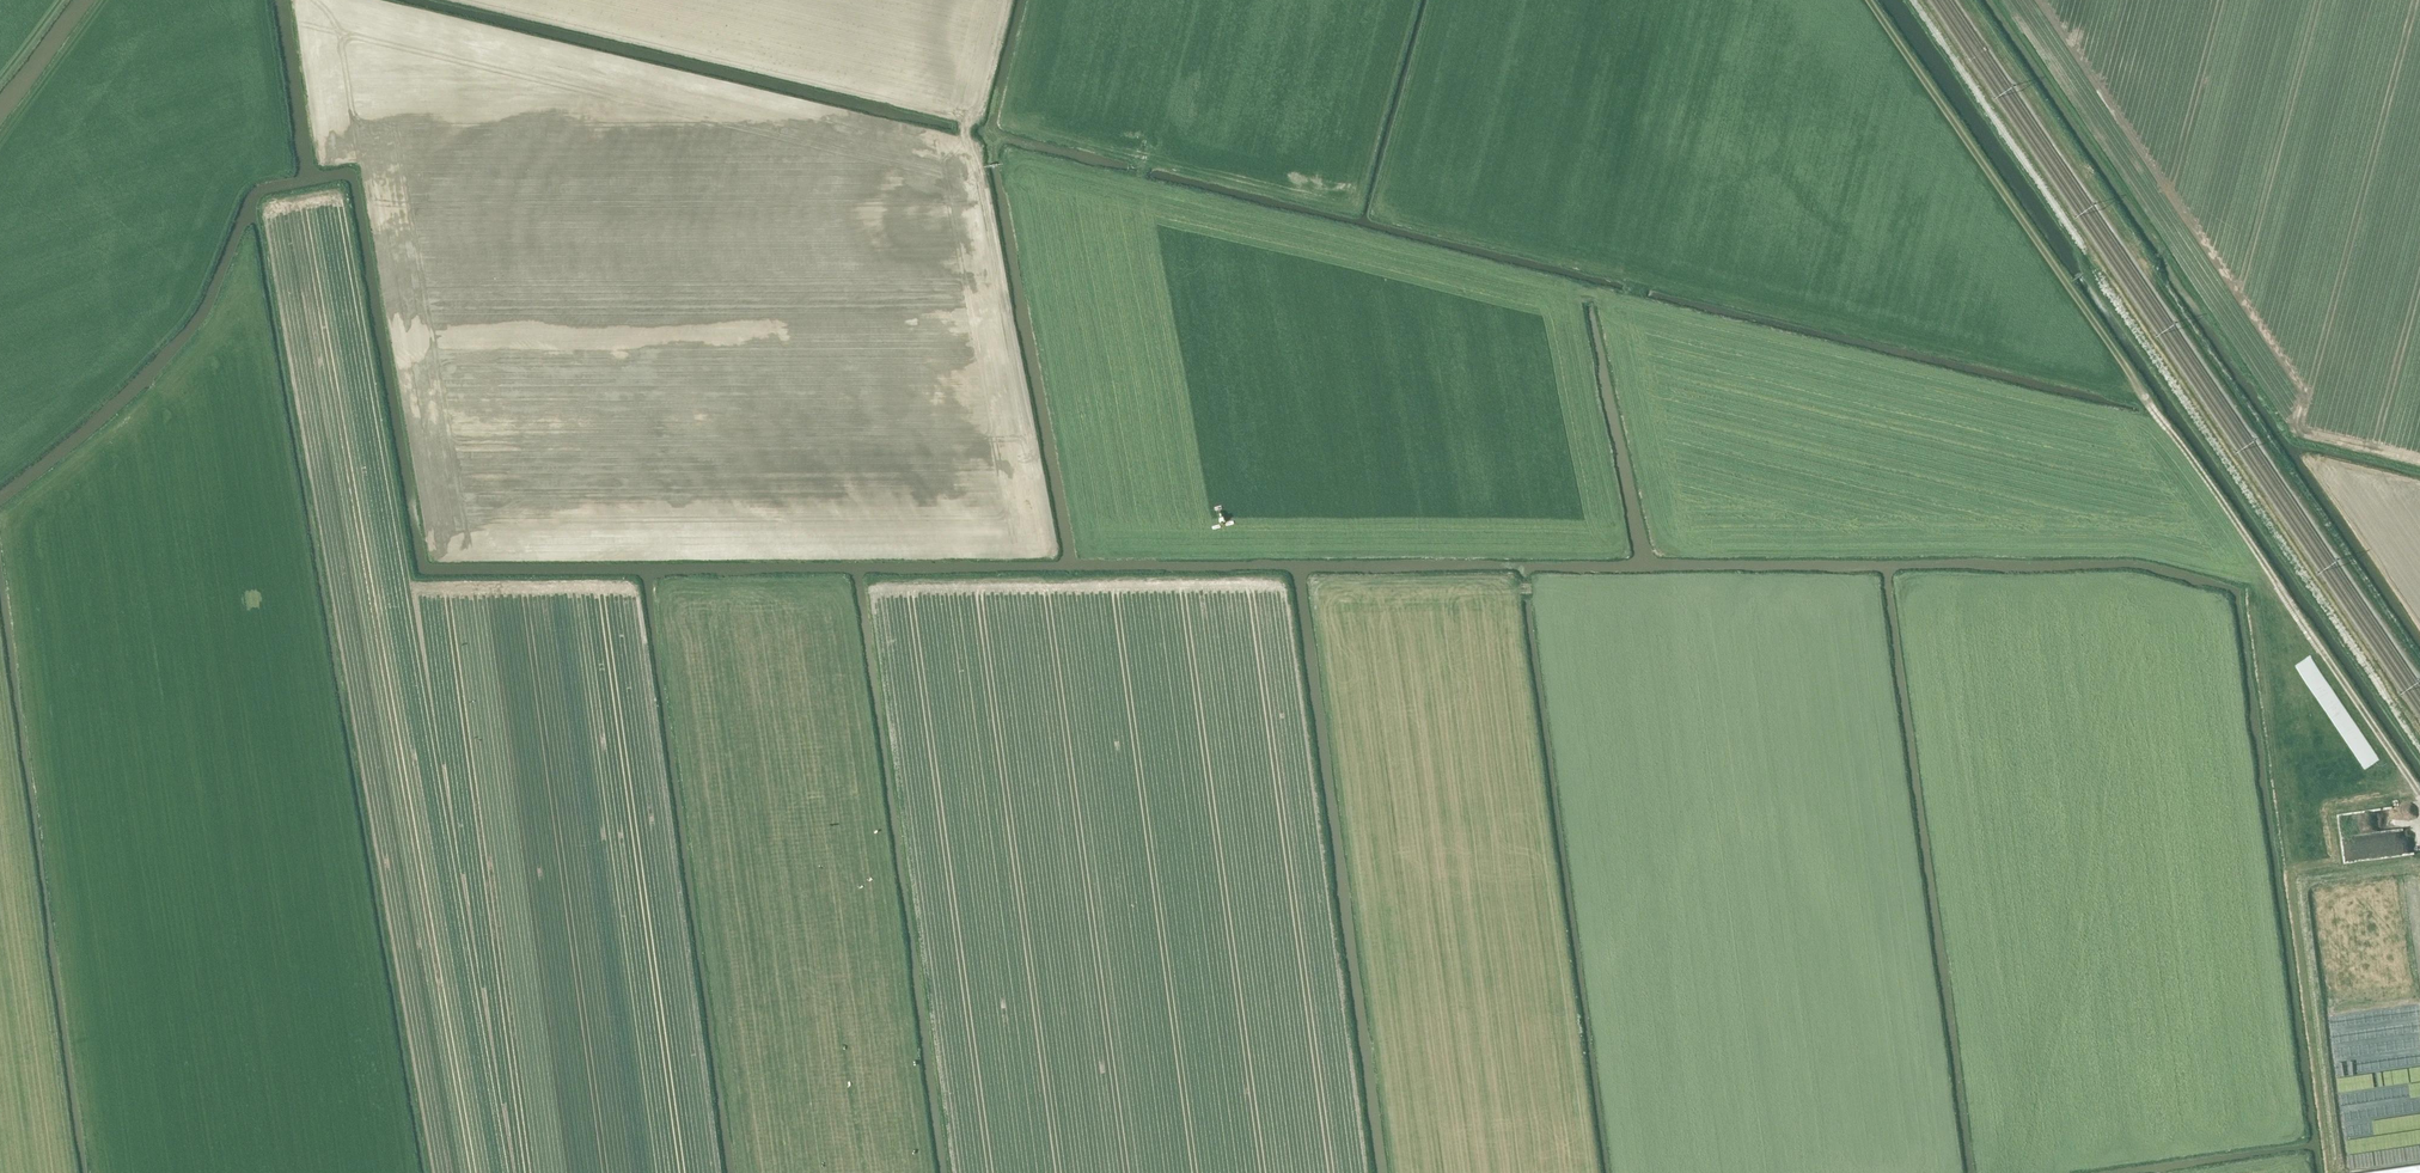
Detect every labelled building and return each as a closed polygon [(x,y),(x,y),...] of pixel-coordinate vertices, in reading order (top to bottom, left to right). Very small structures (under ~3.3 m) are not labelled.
[(2357,1172),(2419,1172),(2419,1164),(2357,1172)]
